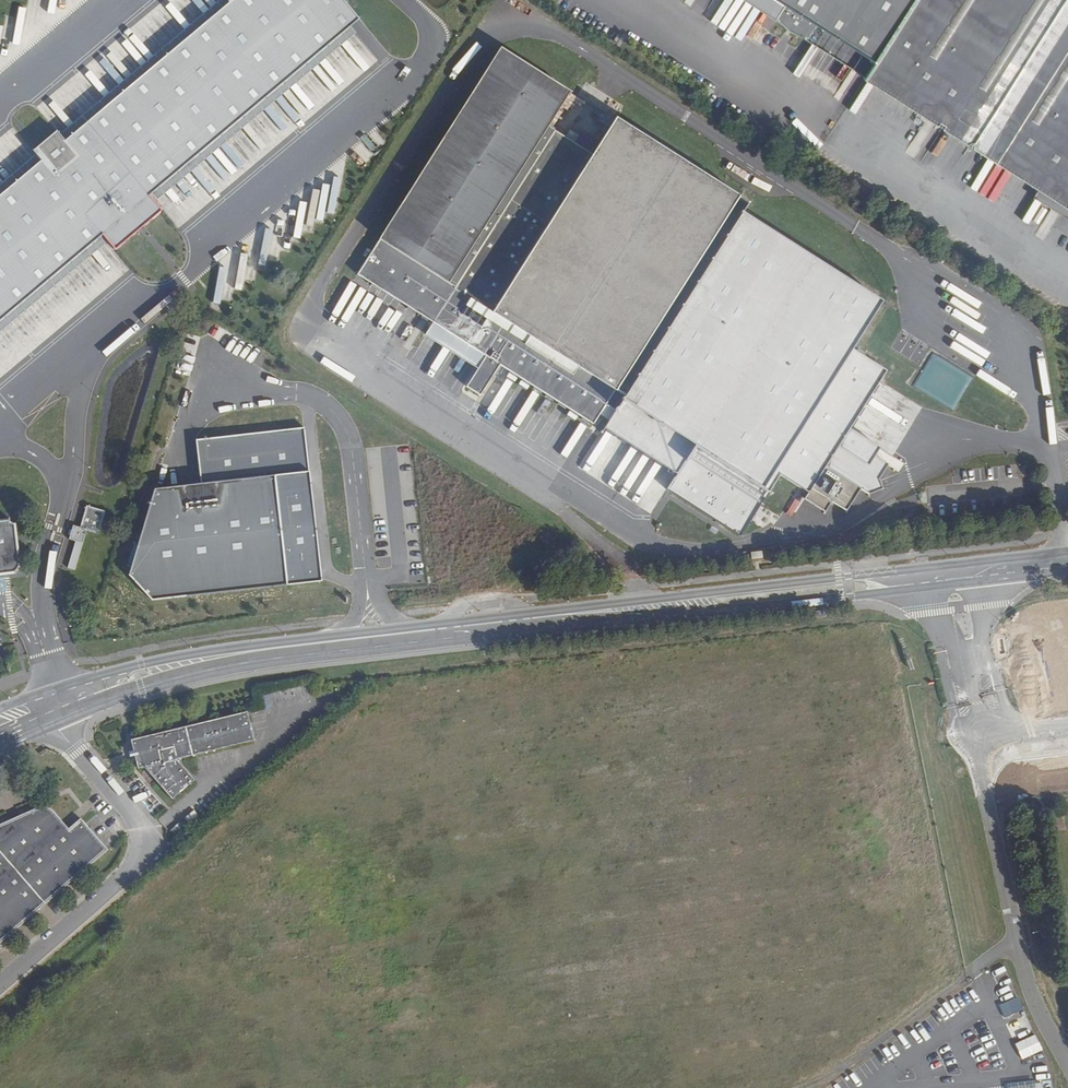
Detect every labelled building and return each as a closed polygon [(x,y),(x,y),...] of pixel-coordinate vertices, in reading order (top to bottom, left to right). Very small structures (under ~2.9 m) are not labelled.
[(101,237),(115,253),(161,214),(149,199),(361,20),(344,0),(233,0),(0,197),(0,322),(101,237)] [(862,79),(1067,209),(1067,0),(739,0),(862,79)] [(433,323),(553,134),(548,131),(572,93),(505,50),(362,278),(433,323)] [(599,422),(619,390),(735,204),(614,120),(590,157),(553,134),(433,323),(484,355),(474,370),(464,386),(478,395),(498,365),(599,422)] [(888,298),(735,204),(619,390),(599,422),(683,474),(672,491),(743,536),(781,475),(805,490),(880,370),(853,353),(888,298)] [(433,323),(424,338),(474,370),(484,355),(433,323)] [(917,388),(954,408),(971,377),(934,357),(917,388)] [(202,487),(154,492),(128,579),(152,604),(323,584),(305,427),(196,439),(202,487)] [(601,468),(595,477),(635,502),(638,501),(637,494),(637,493),(628,495),(632,489),(643,487),(634,481),(641,470),(639,460),(620,464),(624,466),(625,472),(613,474),(602,476),(601,468)] [(105,513),(89,508),(82,530),(76,529),(63,576),(63,578),(64,581),(65,584),(67,585),(70,586),(72,578),(84,582),(93,555),(86,553),(93,532),(98,534),(105,513)] [(17,572),(11,522),(0,523),(0,576),(17,572)] [(247,714),(132,741),(139,771),(146,769),(172,799),(193,780),(177,762),(254,744),(247,714)] [(0,827),(0,942),(105,851),(78,821),(66,831),(54,817),(49,813),(43,811),(36,812),(0,827)]
